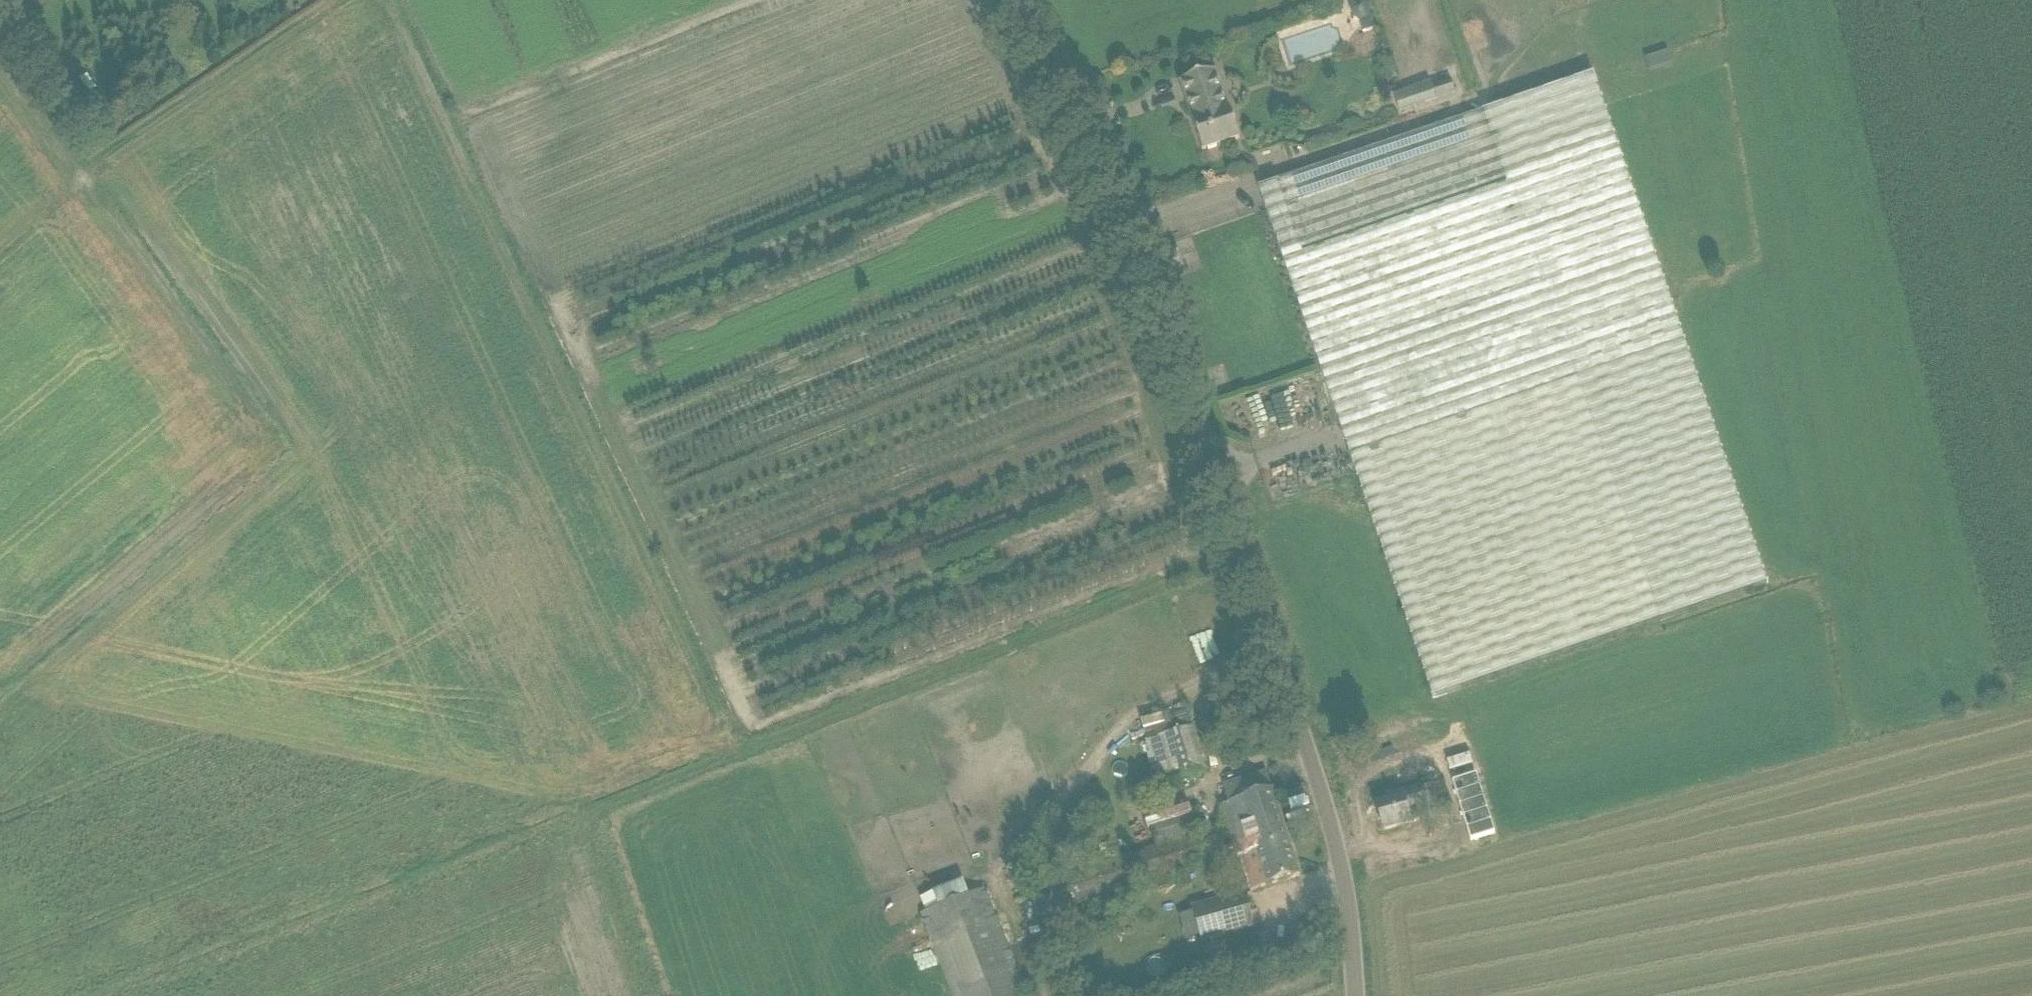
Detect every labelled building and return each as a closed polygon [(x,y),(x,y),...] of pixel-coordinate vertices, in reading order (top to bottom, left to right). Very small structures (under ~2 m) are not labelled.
[(1358,21),(1362,34),(1375,30),(1371,17),(1367,18),(1370,14),(1367,6),(1363,4),(1366,3),(1365,0),(1351,0),(1353,7),(1351,11),(1353,19),(1358,21)] [(1213,71),(1180,82),(1193,122),(1192,123),(1202,151),(1239,139),(1228,108),(1226,109),(1213,71)] [(1767,584),(1593,75),(1485,112),(1276,182),(1277,183),(1258,189),(1432,699),(1659,621),(1767,584)] [(1454,94),(1450,82),(1395,101),(1399,113),(1454,94)] [(1151,753),(1147,754),(1156,785),(1203,772),(1205,772),(1189,718),(1144,731),(1151,753)] [(1238,858),(1239,858),(1244,873),(1250,892),(1300,876),(1266,771),(1223,785),(1229,803),(1221,806),(1227,825),(1238,858)] [(1438,782),(1425,786),(1430,805),(1444,801),(1438,782)] [(1418,808),(1430,805),(1425,786),(1406,792),(1387,797),(1388,801),(1376,805),(1384,832),(1421,821),(1418,808)] [(1030,889),(1039,918),(1166,877),(1166,876),(1220,858),(1212,831),(1199,835),(1192,816),(1151,829),(1157,849),(1153,850),(1153,849),(1030,889)] [(984,889),(919,914),(951,995),(1026,995),(984,889)] [(1249,910),(1244,893),(1191,908),(1201,942),(1251,928),(1246,911),(1249,910)]
